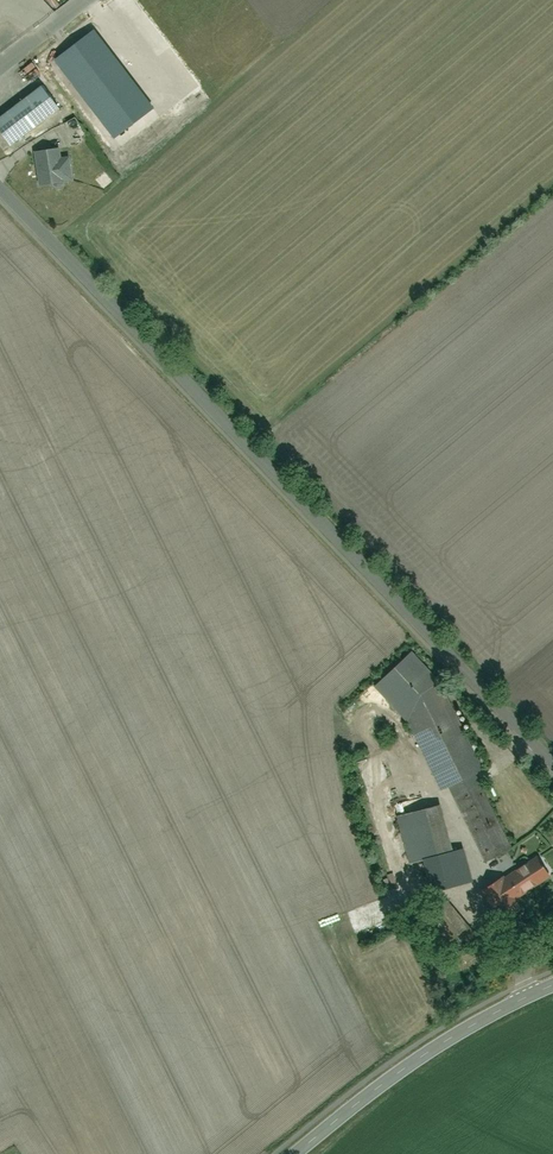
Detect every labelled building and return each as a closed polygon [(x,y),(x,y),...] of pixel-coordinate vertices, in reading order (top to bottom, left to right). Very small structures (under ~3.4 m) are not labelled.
[(17,149),(63,113),(40,84),(0,115),(0,127),(17,149)] [(488,863),(520,847),(452,705),(411,724),(445,796),(454,792),(488,863)] [(466,847),(456,849),(445,804),(399,815),(411,867),(432,862),(438,888),(474,880),(466,847)] [(485,896),(503,922),(552,886),(552,879),(537,858),(485,896)]
